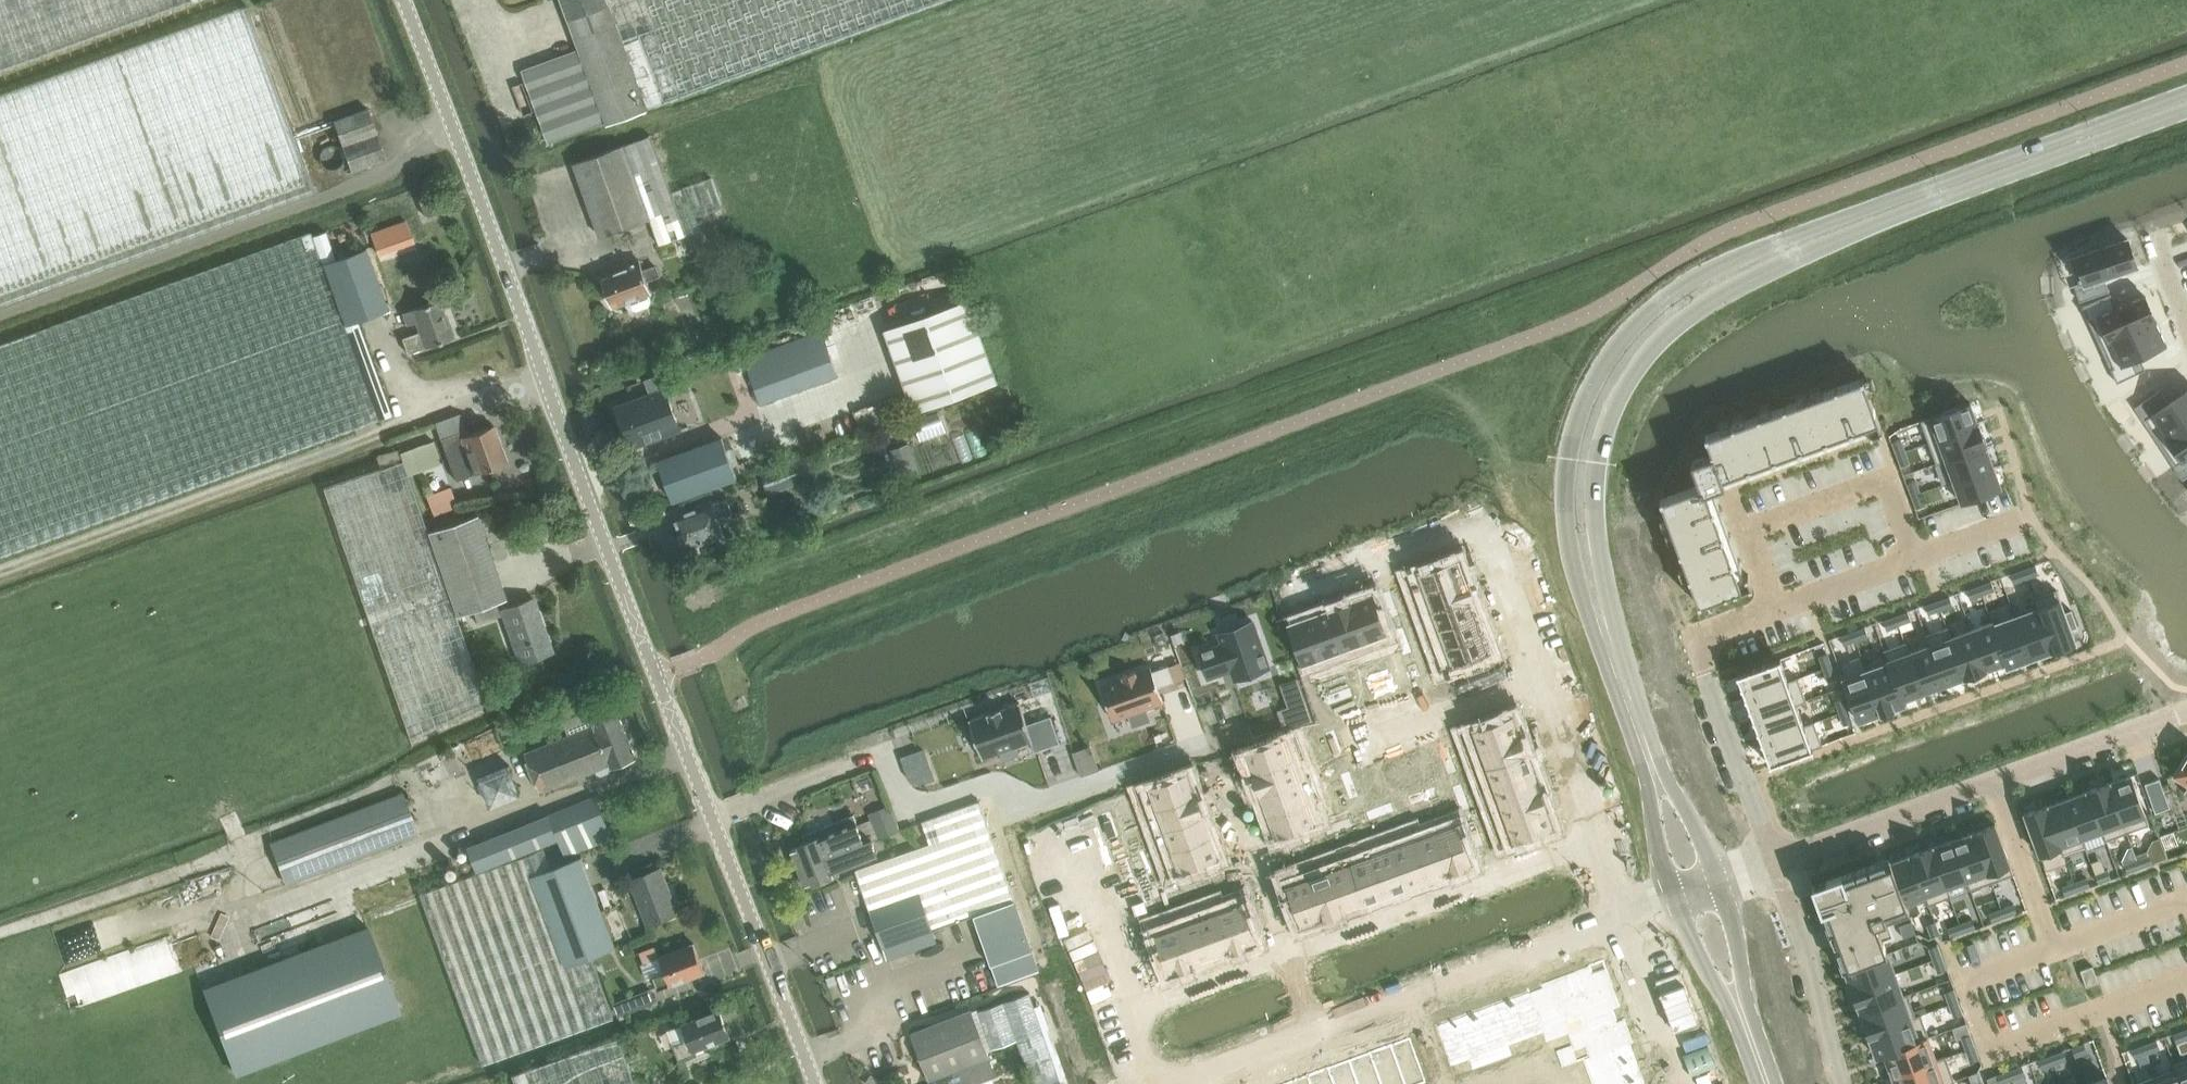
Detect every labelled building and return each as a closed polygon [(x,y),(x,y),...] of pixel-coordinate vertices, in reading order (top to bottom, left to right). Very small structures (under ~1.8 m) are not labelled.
[(198,0),(0,0),(0,72),(198,0)] [(536,95),(551,138),(606,118),(609,124),(649,109),(649,108),(944,0),(561,0),(579,49),(526,69),(536,95)] [(245,3),(0,91),(0,307),(66,284),(315,194),(245,3)] [(368,108),(333,120),(351,171),(386,158),(368,108)] [(697,217),(722,208),(711,178),(685,187),(685,188),(672,193),(652,136),(625,145),(575,163),(602,238),(651,220),(660,245),(673,240),(673,241),(702,230),(697,217)] [(428,197),(419,201),(425,217),(435,214),(428,197)] [(390,249),(383,228),(371,232),(378,253),(390,249)] [(313,236),(311,232),(0,345),(0,557),(378,420),(392,415),(358,320),(388,309),(366,248),(335,259),(325,231),(313,236)] [(2128,238),(2071,257),(2080,284),(2075,285),(2080,300),(2110,290),(2105,276),(2137,265),(2128,238)] [(657,266),(644,270),(641,261),(627,266),(628,268),(603,277),(614,306),(631,300),(634,309),(638,311),(650,307),(652,303),(649,294),(652,292),(648,279),(660,275),(657,266)] [(2111,293),(2083,306),(2089,320),(2092,319),(2103,344),(2156,319),(2145,295),(2117,307),(2111,293)] [(408,353),(453,337),(440,299),(418,307),(415,299),(401,304),(404,311),(402,312),(407,325),(415,322),(418,332),(402,338),(408,353)] [(969,299),(887,329),(916,411),(999,382),(969,299)] [(2156,319),(2103,344),(2114,368),(2111,369),(2118,383),(2146,370),(2140,357),(2167,344),(2156,320),(2157,320),(2156,319)] [(822,330),(744,358),(762,405),(839,376),(822,330)] [(669,371),(646,380),(652,394),(617,407),(632,448),(681,430),(666,390),(674,387),(669,371)] [(1664,497),(1661,498),(1662,501),(1663,501),(1680,550),(1681,553),(1690,576),(1689,576),(1690,579),(1691,579),(1699,602),(1700,605),(1703,604),(1703,603),(1725,596),(1726,595),(1726,596),(1729,594),(1735,592),(1738,591),(1743,589),(1740,579),(1736,567),(1708,492),(1708,491),(1715,489),(1727,484),(1724,478),(1870,425),(1880,421),(1866,382),(1865,380),(1864,377),(1861,378),(1861,379),(1838,387),(1835,388),(1834,388),(1787,406),(1787,405),(1784,406),(1784,407),(1761,415),(1758,416),(1735,425),(1735,424),(1732,425),(1732,426),(1709,434),(1706,435),(1707,438),(1708,438),(1712,451),(1713,454),(1708,456),(1707,456),(1692,461),(1700,484),(1697,485),(1697,486),(1664,498),(1664,497)] [(2135,408),(2144,421),(2146,420),(2161,442),(2186,425),(2186,392),(2170,404),(2161,391),(2135,408)] [(1971,402),(1921,420),(1929,442),(1979,424),(1979,423),(1971,402)] [(938,413),(914,423),(921,440),(945,431),(938,413)] [(455,416),(435,423),(455,480),(507,462),(493,424),(462,435),(455,416)] [(1979,424),(1929,442),(1937,463),(1987,445),(1979,424)] [(902,425),(894,428),(898,438),(905,435),(902,425)] [(2161,442),(2176,464),(2174,466),(2183,479),(2186,476),(2186,425),(2161,442)] [(723,437),(661,459),(675,500),(738,477),(723,437)] [(1901,438),(1893,441),(1897,454),(1906,451),(1901,438)] [(337,483),(323,488),(410,739),(424,733),(474,709),(486,703),(484,695),(456,616),(473,610),(478,624),(501,616),(496,602),(506,598),(477,515),(427,532),(407,473),(440,462),(432,439),(377,458),(380,468),(337,483)] [(1987,445),(1937,463),(1937,464),(1947,461),(1954,480),(1994,466),(1987,447),(1987,446),(1987,445)] [(1906,451),(1897,454),(1902,466),(1910,463),(1906,451)] [(816,477),(808,455),(761,471),(769,493),(816,477)] [(1994,466),(1954,480),(1962,502),(2002,488),(1994,466)] [(1917,480),(1908,483),(1913,495),(1921,492),(1917,480)] [(451,487),(427,497),(432,510),(433,513),(457,505),(451,487)] [(1921,492),(1913,495),(1917,508),(1926,505),(1921,492)] [(688,547),(725,534),(719,518),(734,513),(728,497),(714,503),(712,498),(696,503),(698,508),(677,516),(682,531),(680,535),(683,541),(687,543),(688,547)] [(1433,566),(1409,575),(1416,595),(1467,576),(1460,556),(1446,562),(1444,558),(1432,563),(1433,566)] [(2036,565),(2024,570),(2027,578),(2039,574),(2036,565)] [(2024,570),(2012,574),(2015,583),(2027,578),(2024,570)] [(1467,576),(1416,595),(1423,613),(1474,594),(1470,582),(1469,582),(1467,576)] [(1992,581),(1980,586),(1983,594),(1995,590),(1992,581)] [(1980,586),(1967,590),(1970,599),(1983,594),(1980,586)] [(2057,589),(2034,597),(2053,650),(2076,642),(2072,629),(2078,626),(2072,609),(2065,612),(2057,589)] [(1390,590),(1382,593),(1386,605),(1395,602),(1390,590)] [(1353,600),(1352,600),(1370,650),(1392,642),(1374,593),(1353,600)] [(1474,594),(1423,613),(1429,631),(1481,613),(1474,595),(1475,595),(1474,594)] [(1950,597),(1938,601),(1941,609),(1953,605),(1950,597)] [(2037,608),(2016,615),(2031,658),(2052,650),(2052,651),(2053,650),(2034,597),(2033,598),(2037,608)] [(533,598),(502,609),(521,662),(552,651),(533,598)] [(1352,600),(1331,608),(1349,658),(1370,650),(1352,600)] [(1938,601),(1926,606),(1929,614),(1941,609),(1938,601)] [(1395,602),(1386,605),(1391,618),(1399,615),(1395,602)] [(1330,609),(1310,616),(1328,666),(1329,665),(1328,660),(1346,653),(1348,658),(1349,658),(1331,608),(1330,608),(1330,609)] [(1909,612),(1896,616),(1900,625),(1912,620),(1909,612)] [(1481,613),(1429,631),(1430,632),(1434,631),(1440,647),(1436,649),(1436,650),(1487,631),(1481,613)] [(1994,621),(1993,621),(2009,666),(2031,658),(2016,615),(1995,623),(1994,621)] [(1310,616),(1288,624),(1306,674),(1328,666),(1310,616)] [(1896,616),(1884,621),(1887,629),(1900,625),(1896,616)] [(1223,643),(1200,651),(1209,677),(1231,669),(1233,669),(1236,679),(1270,667),(1254,620),(1220,632),(1223,643)] [(1993,621),(1972,629),(1987,669),(1988,669),(2006,662),(2008,667),(2009,666),(1993,621)] [(1949,626),(1948,627),(1966,677),(1987,669),(1972,629),(1952,636),(1949,626)] [(1403,627),(1395,630),(1400,642),(1408,639),(1403,627)] [(1866,627),(1854,632),(1857,640),(1869,636),(1866,627)] [(1948,627),(1927,634),(1945,684),(1964,677),(1965,677),(1966,677),(1948,627)] [(1487,631),(1436,650),(1443,669),(1494,651),(1487,631)] [(1854,632),(1841,636),(1844,645),(1857,640),(1854,632)] [(1907,642),(1906,642),(1924,692),(1945,684),(1927,634),(1925,635),(1929,645),(1910,651),(1907,642)] [(1408,639),(1400,642),(1404,655),(1412,652),(1408,639)] [(1906,642),(1885,650),(1905,704),(1906,703),(1904,699),(1924,692),(1906,642)] [(1886,657),(1865,665),(1883,712),(1895,708),(1895,707),(1905,704),(1885,650),(1884,650),(1886,657)] [(1828,653),(1820,656),(1824,668),(1832,665),(1828,653)] [(1781,658),(1738,673),(1739,676),(1742,684),(1742,685),(1743,687),(1746,695),(1746,696),(1746,697),(1799,678),(1799,677),(1789,680),(1781,660),(1782,660),(1782,659),(1781,658)] [(1417,663),(1408,666),(1413,678),(1421,675),(1417,663)] [(1124,676),(1102,684),(1114,719),(1129,714),(1134,726),(1151,720),(1147,708),(1150,707),(1164,702),(1159,687),(1175,682),(1169,665),(1153,671),(1152,667),(1137,672),(1136,671),(1124,675),(1124,676)] [(1832,665),(1824,668),(1829,681),(1837,678),(1832,665)] [(1866,670),(1844,678),(1859,720),(1882,712),(1882,713),(1883,712),(1865,665),(1864,665),(1866,670)] [(1392,672),(1379,677),(1383,685),(1395,680),(1392,672)] [(1291,707),(1280,711),(1285,725),(1287,730),(1314,720),(1299,677),(1282,682),(1291,707)] [(1379,677),(1367,681),(1370,689),(1383,685),(1379,677)] [(1799,678),(1746,697),(1747,698),(1750,707),(1751,709),(1754,718),(1754,719),(1807,700),(1799,678)] [(1350,687),(1338,692),(1341,700),(1353,696),(1350,688),(1350,687)] [(1338,692),(1325,696),(1329,705),(1341,700),(1338,692)] [(1844,697),(1836,700),(1840,713),(1848,710),(1844,697)] [(597,717),(589,699),(560,711),(570,736),(526,754),(541,791),(595,770),(602,775),(611,771),(612,766),(636,756),(617,709),(597,717)] [(1807,700),(1754,719),(1755,720),(1758,729),(1759,731),(1762,740),(1762,741),(1815,722),(1815,721),(1805,724),(1798,704),(1807,701),(1807,700)] [(971,719),(970,720),(983,758),(985,758),(984,757),(1031,741),(1032,742),(1035,752),(1061,743),(1052,715),(1028,724),(1020,702),(1019,703),(1002,709),(1002,708),(988,713),(988,714),(971,720),(971,719)] [(1848,710),(1840,713),(1845,725),(1853,722),(1848,710)] [(1515,714),(1464,733),(1471,752),(1523,733),(1522,732),(1515,714)] [(1815,722),(1762,741),(1763,742),(1766,751),(1767,753),(1770,762),(1771,764),(1823,745),(1823,744),(1815,722)] [(1335,729),(1326,732),(1331,744),(1339,741),(1335,729)] [(1295,733),(1245,751),(1253,772),(1253,773),(1303,755),(1295,733)] [(1523,733),(1471,752),(1477,771),(1529,752),(1523,733)] [(1339,741),(1331,744),(1335,757),(1344,754),(1339,741)] [(1090,746),(1074,752),(1082,776),(1098,770),(1090,746)] [(1448,746),(1440,749),(1444,762),(1453,759),(1448,746)] [(924,749),(901,758),(909,778),(916,785),(934,778),(924,749)] [(1529,752),(1477,771),(1484,789),(1536,770),(1529,753),(1530,753),(1529,752)] [(1303,755),(1253,773),(1261,794),(1311,775),(1310,774),(1305,776),(1299,757),(1304,756),(1303,755)] [(2172,779),(2186,788),(2186,755),(2172,779)] [(1453,759),(1444,762),(1449,774),(1457,771),(1453,759)] [(1536,770),(1484,789),(1484,790),(1489,788),(1495,804),(1490,806),(1491,807),(1542,789),(1536,770)] [(1189,771),(1140,789),(1148,811),(1198,793),(1197,792),(1189,771)] [(1350,771),(1342,774),(1346,786),(1354,783),(1350,771)] [(1311,775),(1261,794),(1261,795),(1261,794),(1269,814),(1318,796),(1311,775)] [(2109,782),(2128,832),(2150,824),(2131,775),(2111,782),(2110,782),(2109,782)] [(2160,778),(2145,783),(2156,813),(2171,807),(2160,778)] [(2109,782),(2089,790),(2107,840),(2128,832),(2109,782)] [(1354,783),(1346,786),(1351,798),(1359,795),(1354,783)] [(1462,783),(1453,786),(1458,799),(1466,795),(1462,783)] [(1433,787),(1421,791),(1424,800),(1436,795),(1433,787)] [(1542,789),(1491,807),(1498,826),(1549,807),(1542,789)] [(2088,791),(2068,798),(2086,847),(2087,850),(2108,842),(2107,840),(2089,790),(2087,790),(2088,791)] [(1421,791),(1409,796),(1412,804),(1424,800),(1421,791)] [(287,883),(418,833),(402,792),(271,842),(287,883)] [(1198,793),(1148,811),(1155,832),(1205,814),(1198,793)] [(1466,795),(1458,799),(1462,811),(1470,808),(1466,795)] [(596,796),(550,814),(469,846),(479,870),(559,838),(566,856),(613,838),(596,796)] [(1318,796),(1269,814),(1277,836),(1321,820),(1314,799),(1319,797),(1318,796)] [(2048,804),(2047,805),(2065,855),(2086,847),(2068,798),(2048,805),(2048,804)] [(931,843),(857,869),(871,909),(870,909),(870,910),(919,892),(933,927),(934,929),(975,915),(1016,901),(1014,897),(980,801),(930,818),(923,821),(931,843)] [(1392,802),(1379,807),(1382,815),(1395,810),(1392,802)] [(879,809),(869,813),(874,826),(877,835),(878,838),(888,834),(901,828),(892,805),(879,809)] [(2025,813),(2042,859),(2043,858),(2063,851),(2064,856),(2065,855),(2047,805),(2025,813)] [(1379,807),(1367,811),(1370,819),(1382,815),(1379,807)] [(1549,807),(1498,826),(1505,845),(1556,826),(1549,807)] [(1111,811),(1102,814),(1107,826),(1115,823),(1111,811)] [(806,842),(792,848),(799,867),(866,841),(861,828),(855,814),(803,835),(806,842)] [(1205,814),(1155,832),(1163,853),(1213,835),(1205,815),(1206,815),(1205,814)] [(1350,817),(1338,822),(1341,830),(1353,826),(1350,817)] [(1457,818),(1434,827),(1450,872),(1474,864),(1457,818)] [(1475,820),(1467,823),(1471,835),(1479,832),(1475,820)] [(1338,822),(1325,826),(1328,835),(1341,830),(1338,822)] [(1115,823),(1107,826),(1111,838),(1120,835),(1115,823)] [(1996,823),(1974,831),(1993,882),(2014,875),(2014,874),(1996,823)] [(1412,829),(1411,829),(1429,879),(1449,872),(1450,872),(1434,827),(1414,834),(1412,829)] [(1411,829),(1390,837),(1409,887),(1429,879),(1411,829)] [(1973,832),(1953,839),(1972,889),(1991,882),(1991,883),(1993,882),(1974,831),(1973,832)] [(1308,832),(1296,837),(1299,845),(1311,841),(1308,832)] [(1479,832),(1471,835),(1476,848),(1484,845),(1479,832)] [(1213,835),(1163,853),(1171,875),(1221,857),(1213,835)] [(1296,837),(1284,841),(1287,850),(1299,845),(1296,837)] [(1390,837),(1370,845),(1388,894),(1409,887),(1390,837)] [(866,841),(799,867),(807,886),(841,873),(840,871),(879,856),(873,838),(866,841)] [(1933,846),(1932,847),(1951,897),(1952,897),(1948,887),(1950,886),(1967,880),(1970,890),(1972,889),(1953,839),(1935,846),(1934,847),(1933,846)] [(1370,845),(1349,852),(1367,902),(1388,894),(1370,845)] [(1915,853),(1912,854),(1930,904),(1934,903),(1948,898),(1951,897),(1932,847),(1930,848),(1915,853)] [(525,856),(473,874),(421,893),(483,1065),(550,1041),(615,1017),(593,956),(616,947),(582,856),(552,867),(545,848),(525,856)] [(1126,852),(1117,855),(1122,868),(1130,865),(1126,852)] [(1349,852),(1328,860),(1346,910),(1347,910),(1347,909),(1367,902),(1349,852)] [(1890,858),(1889,858),(1909,912),(1910,912),(1908,907),(1925,901),(1927,900),(1929,905),(1930,904),(1912,854),(1910,855),(1911,855),(1909,855),(1892,862),(1890,858)] [(2150,855),(2137,859),(2141,867),(2153,863),(2150,855)] [(1815,885),(1813,886),(1814,888),(1816,894),(1823,912),(1823,911),(1830,930),(1830,933),(1838,930),(1842,942),(1835,944),(1835,947),(1836,946),(1843,966),(1843,967),(1843,968),(1888,952),(1884,941),(1895,937),(1888,920),(1896,917),(1904,938),(1916,933),(1909,912),(1889,858),(1888,859),(1890,863),(1879,867),(1877,863),(1875,863),(1875,864),(1844,875),(1843,876),(1843,875),(1827,881),(1815,885)] [(2137,859),(2125,864),(2128,872),(2141,867),(2137,859)] [(1328,860),(1307,867),(1325,918),(1346,910),(1328,860)] [(1130,865),(1122,868),(1127,880),(1135,877),(1130,865)] [(1218,865),(1206,870),(1209,878),(1221,874),(1218,865)] [(631,878),(649,924),(679,912),(677,908),(680,905),(676,896),(673,896),(661,867),(631,878)] [(1307,867),(1284,876),(1302,926),(1324,918),(1325,918),(1307,867)] [(1206,870),(1194,874),(1197,883),(1209,878),(1206,870)] [(2108,870),(2096,874),(2099,883),(2111,878),(2108,870)] [(2087,877),(2075,882),(2078,890),(2090,886),(2087,877)] [(1177,880),(1164,885),(1167,893),(1180,889),(1177,880)] [(2075,882),(2063,886),(2066,895),(2078,890),(2075,882)] [(1164,885),(1152,889),(1155,898),(1167,893),(1164,885)] [(919,892),(870,910),(877,927),(884,946),(933,928),(919,892)] [(1218,900),(1217,900),(1235,950),(1248,946),(1248,945),(1258,941),(1242,897),(1220,905),(1218,900)] [(1217,900),(1196,908),(1214,958),(1235,950),(1217,900)] [(1016,901),(975,915),(999,984),(1040,970),(1016,901)] [(2014,904),(2002,908),(2005,917),(2017,912),(2014,904)] [(1196,908),(1175,915),(1193,965),(1214,958),(1196,908)] [(2002,908),(1990,913),(1993,921),(2005,917),(2002,908)] [(1175,915),(1152,924),(1170,974),(1180,970),(1193,966),(1193,965),(1175,915)] [(1963,923),(1960,924),(1963,932),(1966,931),(1976,927),(1973,919),(1963,923)] [(1933,922),(1927,924),(1932,936),(1937,935),(1940,933),(1936,921),(1933,922)] [(1958,924),(1948,928),(1951,936),(1962,933),(1963,932),(1960,924),(1958,924)] [(368,927),(203,989),(234,1071),(399,1008),(368,927)] [(644,963),(642,964),(648,979),(654,977),(659,990),(671,985),(706,972),(695,944),(660,957),(644,963)] [(1938,944),(1930,947),(1934,960),(1942,957),(1938,944)] [(656,946),(640,952),(644,963),(660,957),(656,946)] [(1888,952),(1843,968),(1844,969),(1846,968),(1853,988),(1852,988),(1853,989),(1896,974),(1888,952)] [(1942,957),(1934,960),(1939,972),(1947,969),(1942,957)] [(1529,987),(1527,988),(1528,991),(1529,990),(1544,1030),(1543,1031),(1547,1042),(1568,1034),(1574,1050),(1586,1046),(1589,1056),(1586,1057),(1586,1059),(1590,1057),(1630,1043),(1631,1044),(1635,1043),(1634,1040),(1633,1040),(1626,1021),(1627,1020),(1626,1018),(1621,1004),(1620,1004),(1613,985),(1614,985),(1604,959),(1575,970),(1575,971),(1543,982),(1541,983),(1542,987),(1531,991),(1529,987)] [(2083,969),(2081,970),(2086,983),(2087,986),(2099,982),(2098,978),(2097,975),(2095,970),(2093,965),(2083,969)] [(1896,974),(1853,989),(1857,1002),(1858,1002),(1861,1011),(1909,994),(1908,993),(1903,995),(1896,974)] [(651,989),(622,999),(627,1012),(655,1002),(651,989)] [(1954,989),(1946,992),(1950,1004),(1958,1001),(1954,989)] [(1528,991),(1511,997),(1526,1037),(1543,1031),(1544,1030),(1529,990),(1528,991)] [(977,1011),(982,1020),(993,1048),(1018,1038),(1036,1083),(1066,1083),(1035,1003),(1031,992),(977,1011)] [(1909,994),(1861,1011),(1865,1021),(1864,1021),(1869,1034),(1922,1014),(1921,1013),(1916,1015),(1909,994)] [(1499,1001),(1493,1004),(1507,1044),(1513,1042),(1526,1037),(1511,997),(1499,1001)] [(1958,1001),(1950,1004),(1955,1016),(1963,1013),(1958,1001)] [(1493,1004),(1474,1010),(1492,1061),(1511,1054),(1507,1044),(1493,1004)] [(976,1007),(912,1032),(930,1080),(933,1079),(991,1057),(977,1022),(982,1020),(977,1011),(976,1007)] [(669,1029),(682,1061),(699,1055),(696,1049),(730,1036),(720,1009),(669,1029)] [(1474,1010),(1456,1017),(1470,1057),(1475,1067),(1492,1061),(1474,1010)] [(1922,1014),(1869,1034),(1869,1035),(1870,1034),(1877,1055),(1930,1036),(1922,1014)] [(1456,1017),(1436,1024),(1451,1064),(1470,1057),(1456,1017)] [(2174,1034),(2177,1042),(2186,1039),(2186,1032),(2186,1029),(2174,1034)] [(1970,1034),(1962,1037),(1967,1049),(1975,1046),(1970,1034)] [(518,1083),(637,1083),(620,1036),(514,1073),(518,1083)] [(1930,1036),(1877,1055),(1878,1057),(1886,1054),(1894,1076),(1947,1057),(1946,1056),(1936,1059),(1929,1038),(1930,1038),(1930,1036)] [(1391,1044),(1406,1083),(1407,1083),(1425,1077),(1411,1037),(1391,1044)] [(2157,1040),(2145,1045),(2148,1053),(2160,1048),(2157,1040)] [(1630,1043),(1590,1057),(1584,1059),(1592,1077),(1637,1061),(1631,1044),(1630,1043)] [(2085,1043),(2073,1048),(2076,1056),(2088,1051),(2085,1043)] [(1370,1052),(1382,1083),(1406,1083),(1391,1044),(1370,1052)] [(2145,1045),(2132,1049),(2135,1058),(2148,1053),(2145,1045)] [(1975,1046),(1967,1049),(1971,1062),(1979,1059),(1975,1046)] [(2064,1051),(2052,1055),(2055,1064),(2067,1059),(2064,1051)] [(1350,1060),(1358,1083),(1382,1083),(1370,1052),(1350,1060)] [(2052,1055),(2039,1060),(2042,1068),(2055,1064),(2052,1055)] [(997,1074),(991,1057),(933,1079),(935,1083),(971,1083),(997,1074)] [(1894,1076),(1897,1083),(1944,1083),(1955,1080),(1947,1057),(1894,1076)] [(2175,1063),(2183,1083),(2186,1083),(2186,1059),(2175,1063)] [(1329,1067),(1335,1083),(1358,1083),(1350,1060),(1329,1067)] [(1592,1077),(1594,1083),(1631,1083),(1644,1079),(1637,1061),(1592,1077)] [(2156,1076),(2159,1083),(2183,1083),(2175,1063),(2174,1064),(2176,1069),(2156,1076)] [(1550,1066),(1538,1071),(1541,1079),(1553,1074),(1550,1066)] [(2022,1066),(2010,1071),(2013,1079),(2025,1074),(2022,1066)] [(1308,1075),(1311,1083),(1335,1083),(1329,1067),(1308,1075)] [(2010,1071),(1998,1075),(2001,1083),(2013,1079),(2010,1071)] [(1290,1081),(1290,1083),(1311,1083),(1308,1075),(1290,1081)]
